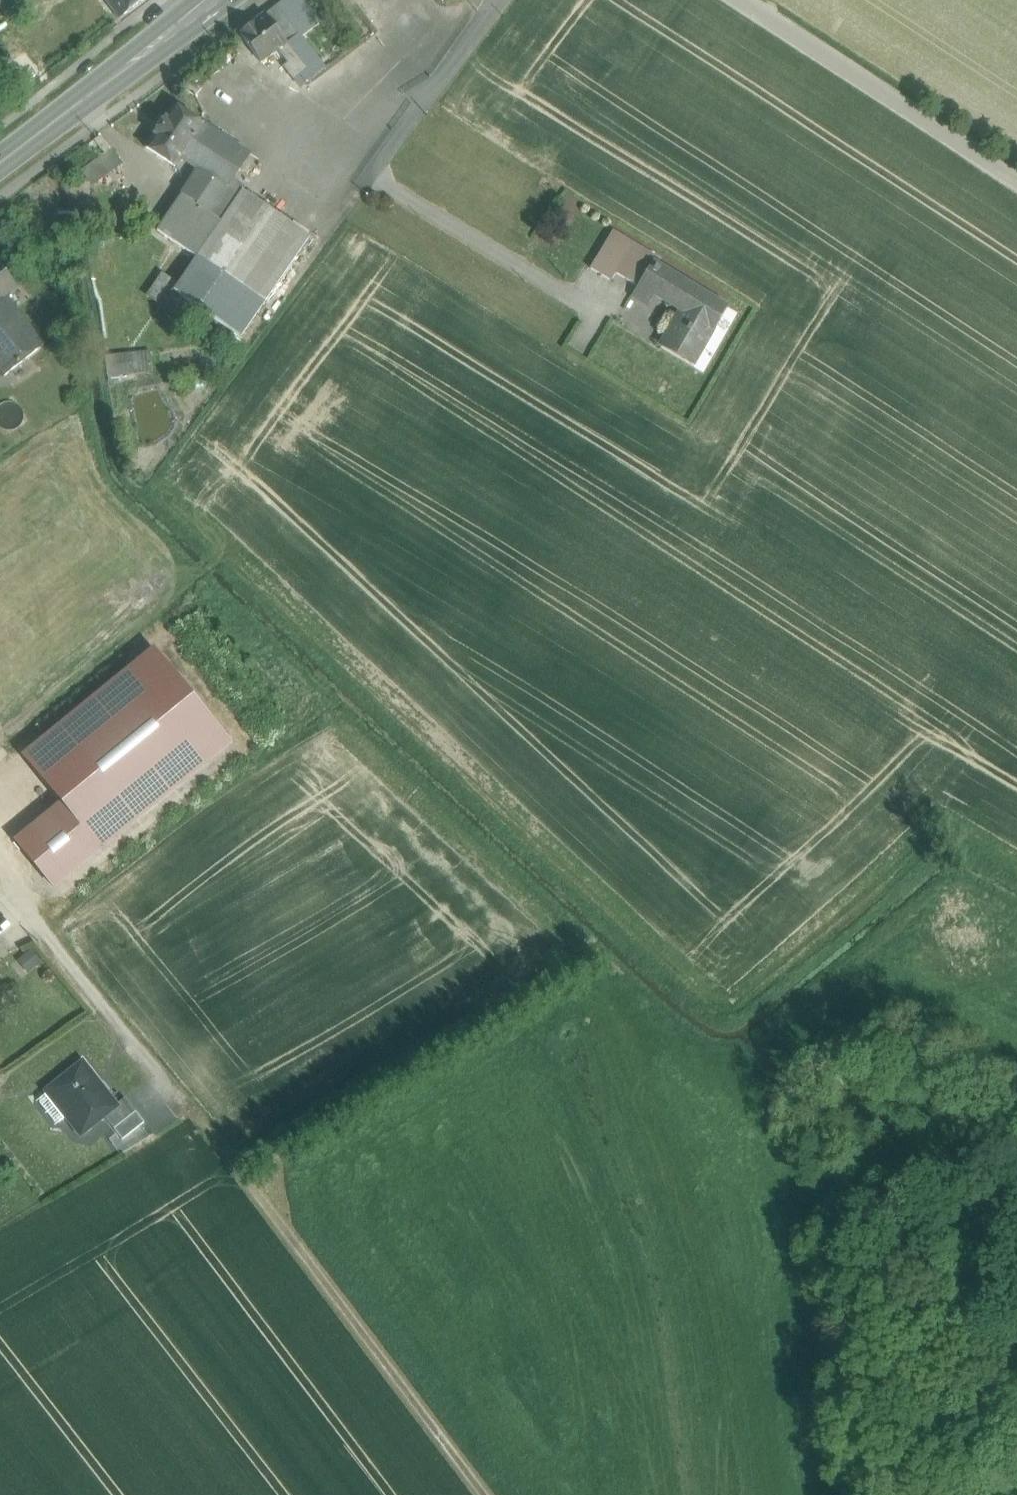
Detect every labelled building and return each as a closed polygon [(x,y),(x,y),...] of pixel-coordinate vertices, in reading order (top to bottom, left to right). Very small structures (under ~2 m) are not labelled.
[(9,15),(27,0),(0,0),(0,4),(9,15)] [(119,19),(144,0),(106,0),(119,19)] [(265,15),(288,44),(299,34),(277,6),(265,15)] [(288,44),(265,15),(240,35),(263,67),(279,52),(288,44)] [(309,71),(288,44),(279,52),(289,64),(285,68),(296,82),(309,71)] [(175,168),(181,159),(203,125),(174,107),(166,119),(154,136),(155,136),(146,149),(175,168)] [(198,171),(181,195),(182,195),(221,223),(242,191),(232,183),(250,155),(203,125),(181,159),(198,171)] [(101,145),(67,170),(85,194),(118,169),(101,145)] [(221,223),(197,259),(264,304),(310,237),(242,191),(221,223)] [(157,231),(197,259),(221,223),(182,195),(157,231)] [(613,231),(590,269),(611,282),(634,244),(613,231)] [(264,304),(197,259),(175,293),(241,338),(264,304)] [(653,266),(641,286),(683,310),(669,334),(691,347),(684,359),(692,364),(726,308),(653,266)] [(5,296),(15,288),(0,268),(0,300),(5,296)] [(0,300),(0,369),(5,375),(44,345),(5,296),(0,300)] [(662,346),(684,359),(691,347),(669,334),(662,346)] [(110,357),(112,375),(132,372),(130,355),(110,357)] [(156,650),(27,753),(65,800),(18,837),(57,885),(232,744),(156,650)] [(82,1063),(47,1091),(48,1093),(52,1090),(71,1114),(67,1117),(81,1135),(104,1116),(117,1106),(116,1106),(82,1063)] [(48,1093),(40,1099),(40,1103),(55,1123),(59,1123),(67,1117),(71,1114),(52,1090),(48,1093)] [(117,1106),(104,1116),(114,1129),(136,1111),(125,1098),(116,1106),(117,1106)] [(136,1111),(114,1129),(123,1140),(144,1123),(136,1111)]
